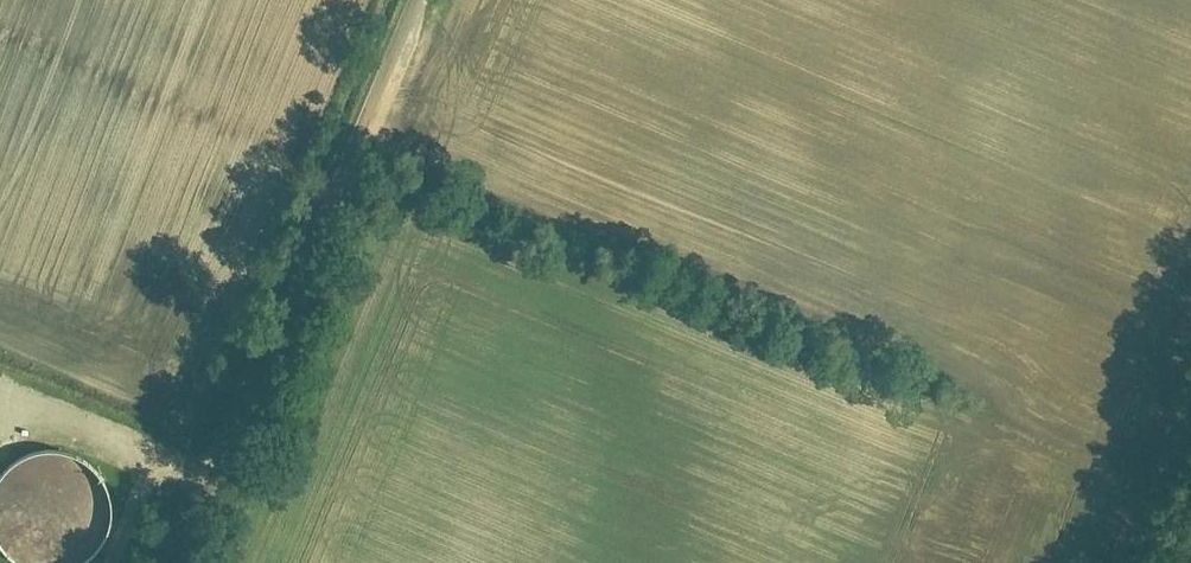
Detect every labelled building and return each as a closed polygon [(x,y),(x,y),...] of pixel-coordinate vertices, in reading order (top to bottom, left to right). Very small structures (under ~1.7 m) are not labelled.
[(14,546),(30,559),(40,562),(81,562),(90,560),(105,548),(116,532),(121,514),(120,494),(113,476),(101,462),(85,451),(66,447),(47,448),(29,455),(13,468),(3,487),(0,505),(0,509),(3,528),(14,546)]
